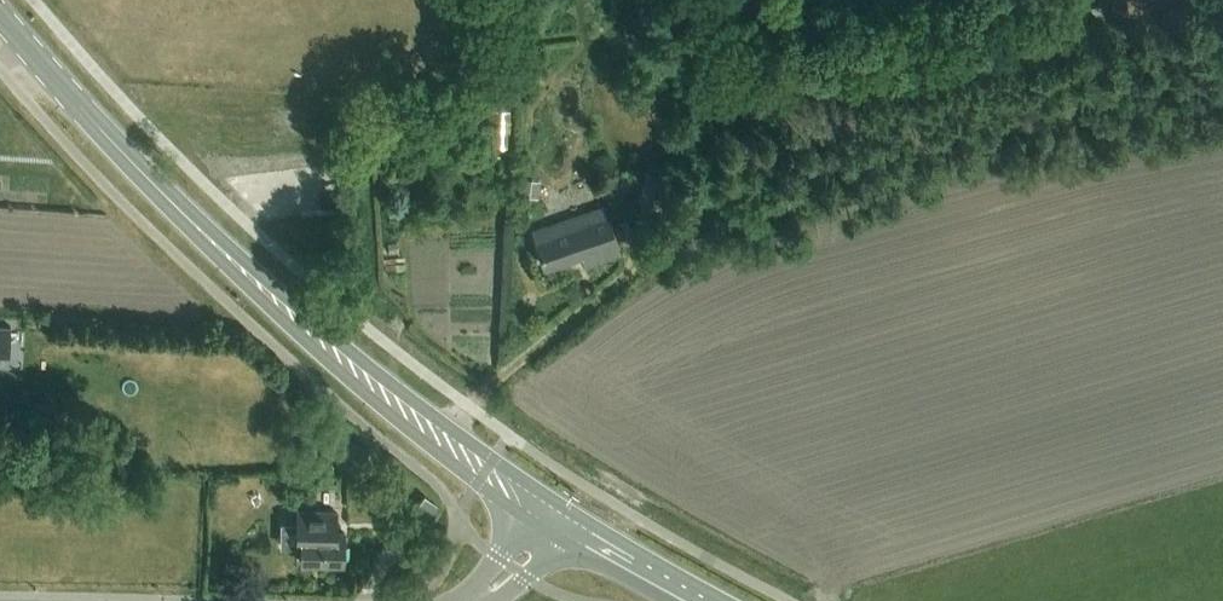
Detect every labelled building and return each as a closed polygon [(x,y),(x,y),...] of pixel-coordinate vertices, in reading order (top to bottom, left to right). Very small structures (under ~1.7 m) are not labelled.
[(489,146),(510,146),(511,109),(489,109),(489,146)] [(647,170),(635,208),(659,215),(671,178),(647,170)] [(540,180),(518,177),(516,193),(538,196),(540,180)] [(586,264),(621,252),(605,206),(533,230),(546,267),(583,255),(586,264)] [(283,522),(282,545),(302,545),(301,563),(344,564),(344,533),(335,532),(336,510),(297,509),(297,522),(283,522)] [(211,561),(210,571),(222,573),(223,563),(211,561)]
